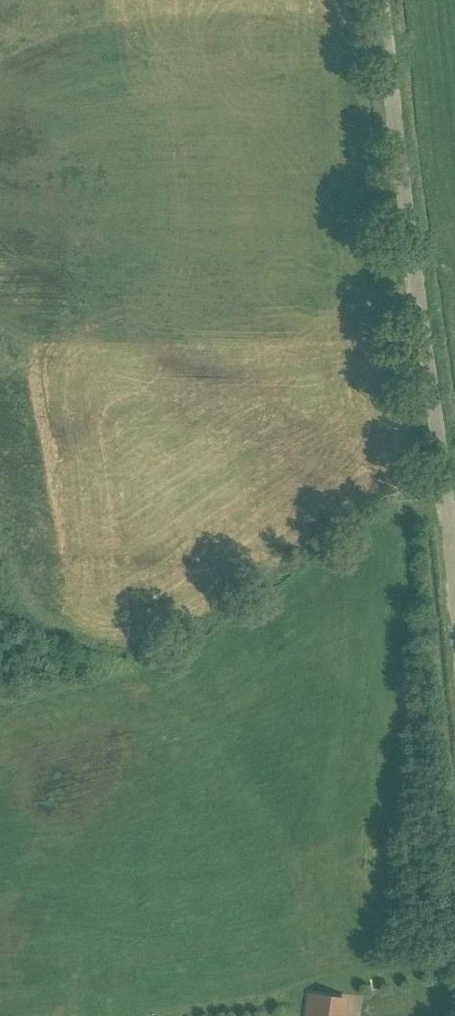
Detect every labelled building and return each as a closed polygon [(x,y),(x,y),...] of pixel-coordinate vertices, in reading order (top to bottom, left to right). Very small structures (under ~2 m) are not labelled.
[(344,999),(310,995),(307,1015),(342,1015),(344,999)]
